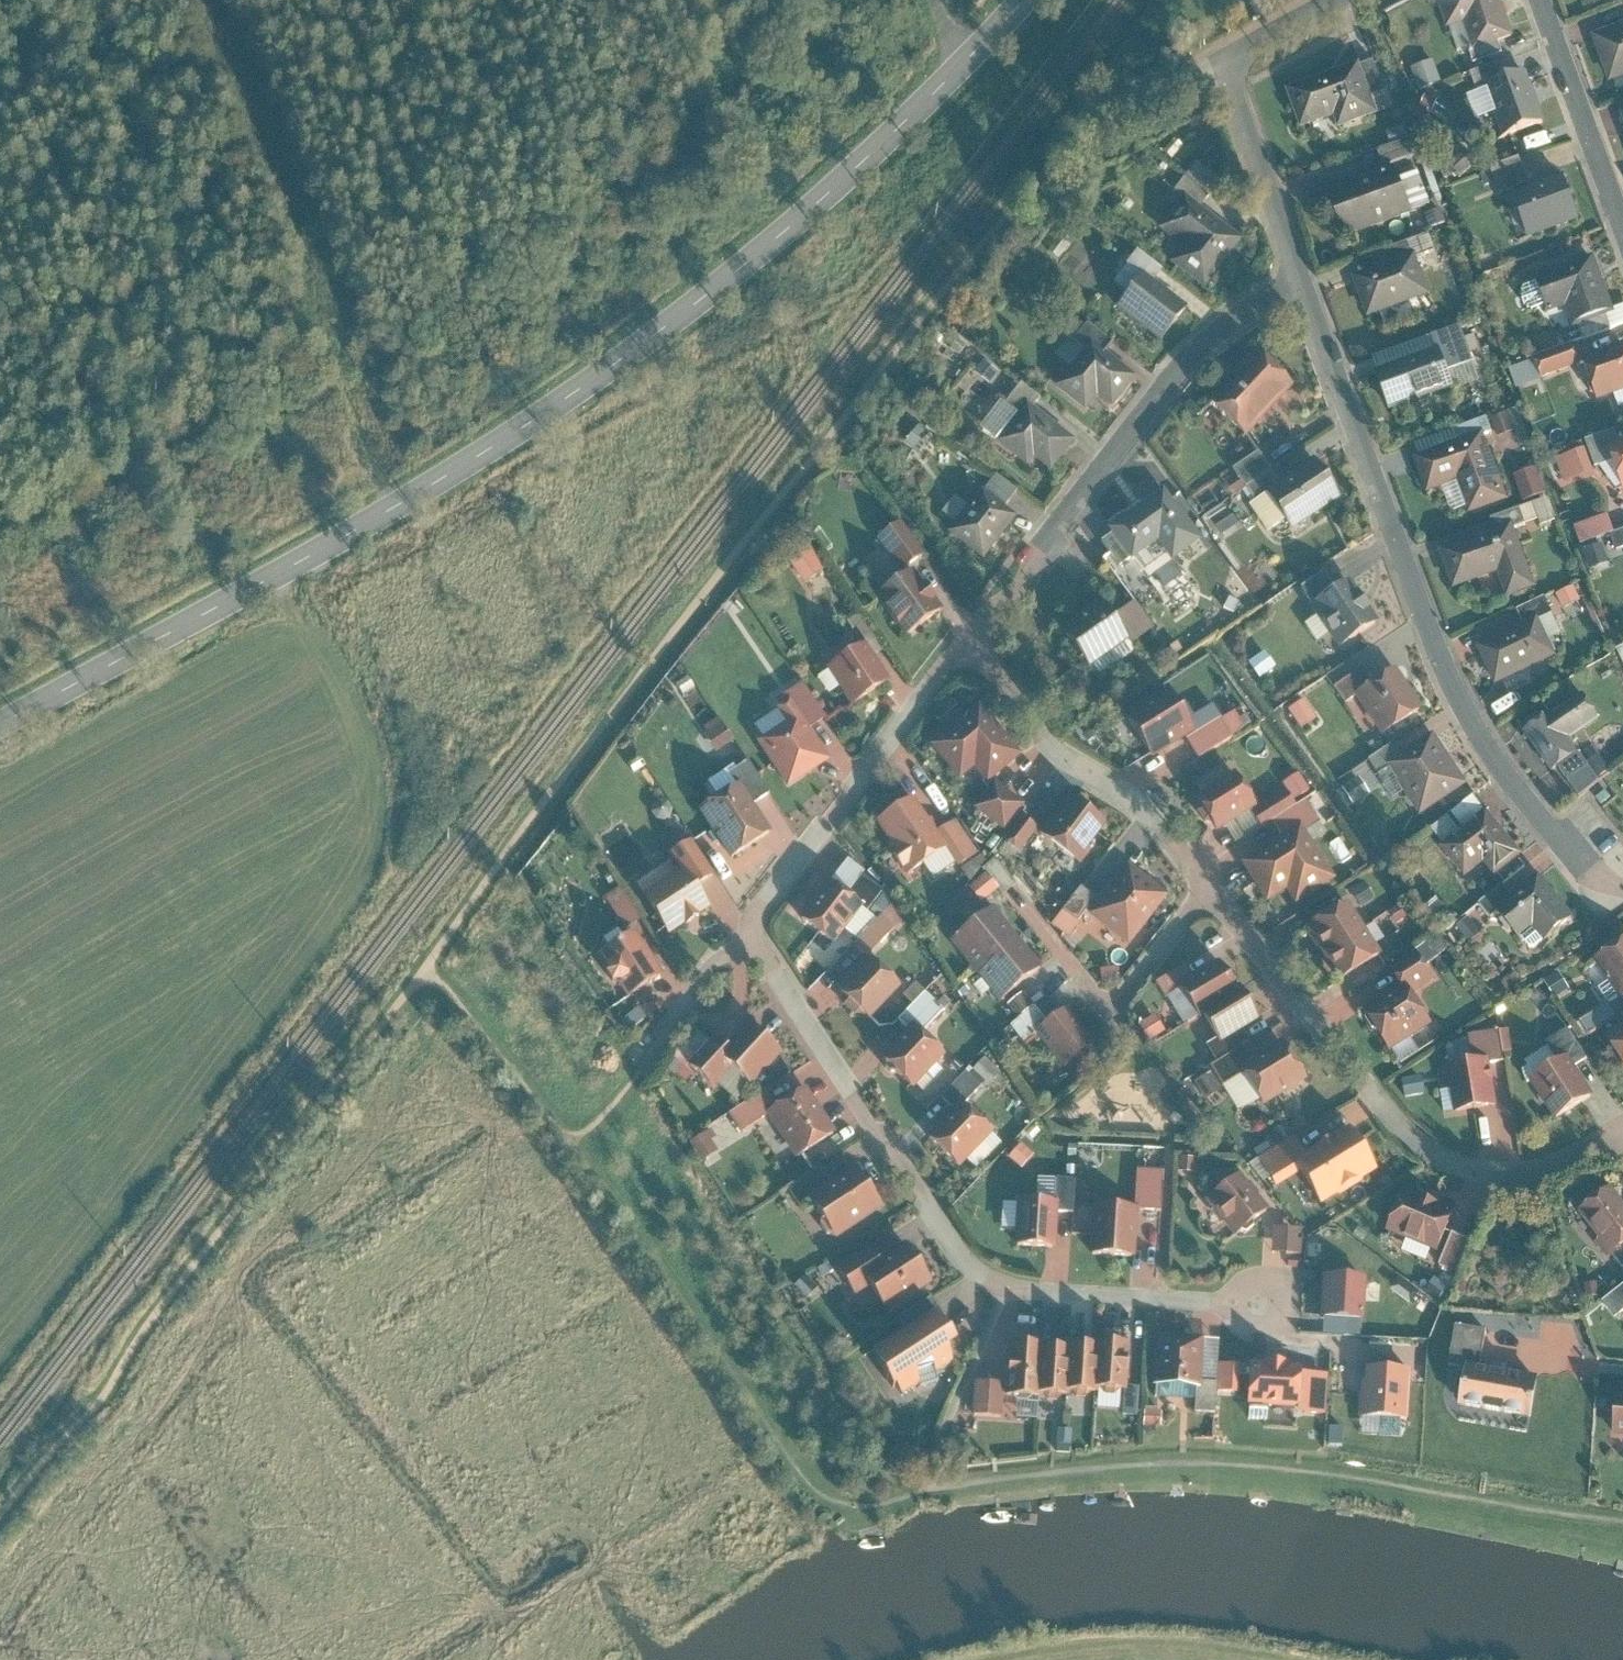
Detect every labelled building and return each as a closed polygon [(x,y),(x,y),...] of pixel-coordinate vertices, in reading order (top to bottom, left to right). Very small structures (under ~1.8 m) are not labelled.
[(1487,57),(1523,45),(1509,0),(1460,0),(1444,5),(1453,32),(1476,25),(1487,57)] [(1622,82),(1622,27),(1598,36),(1614,85),(1622,82)] [(1412,67),(1421,89),(1441,81),(1433,59),(1412,67)] [(1341,120),(1344,133),(1384,119),(1364,61),(1289,89),(1308,130),(1341,120)] [(1497,83),(1514,136),(1551,125),(1534,71),(1497,83)] [(1384,166),(1411,156),(1405,140),(1378,150),(1384,166)] [(1398,172),(1331,195),(1351,244),(1421,221),(1398,172)] [(1518,194),(1532,240),(1588,223),(1574,177),(1518,194)] [(1181,266),(1219,295),(1257,245),(1187,193),(1158,231),(1190,254),(1181,266)] [(1574,310),(1579,325),(1621,313),(1605,258),(1540,277),(1551,316),(1574,310)] [(1422,259),(1358,281),(1375,325),(1436,298),(1422,259)] [(1118,309),(1165,346),(1190,314),(1143,277),(1118,309)] [(1120,409),(1141,383),(1109,358),(1119,345),(1087,321),(1059,357),(1074,368),(1057,389),(1093,416),(1107,399),(1120,409)] [(1606,404),(1622,397),(1622,347),(1589,360),(1583,345),(1540,361),(1550,385),(1592,369),(1606,404)] [(1439,354),(1378,376),(1395,416),(1461,393),(1439,354)] [(987,357),(974,369),(990,386),(1003,373),(987,357)] [(1270,359),(1218,409),(1251,443),(1302,393),(1270,359)] [(1061,474),(1085,443),(1030,402),(1024,410),(1008,398),(985,429),(1035,466),(1041,458),(1061,474)] [(1503,452),(1531,443),(1519,408),(1491,417),(1503,452)] [(1488,437),(1422,463),(1432,498),(1467,485),(1476,517),(1516,502),(1488,437)] [(1586,447),(1557,456),(1566,483),(1595,473),(1586,447)] [(1271,496),(1297,535),(1346,502),(1319,463),(1271,496)] [(1527,501),(1548,492),(1536,465),(1515,475),(1527,501)] [(990,565),(1024,522),(987,492),(952,536),(990,565)] [(1170,492),(1114,531),(1137,567),(1166,550),(1179,563),(1207,543),(1170,492)] [(1211,518),(1219,533),(1237,524),(1229,509),(1211,518)] [(899,525),(879,539),(903,573),(924,559),(899,525)] [(1520,528),(1446,552),(1460,591),(1506,578),(1512,603),(1542,589),(1520,528)] [(802,583),(825,569),(810,546),(788,560),(802,583)] [(911,640),(950,611),(920,571),(881,599),(911,640)] [(1310,608),(1336,649),(1377,623),(1351,582),(1310,608)] [(1563,609),(1582,601),(1575,585),(1556,593),(1563,609)] [(1106,603),(1065,629),(1105,680),(1139,654),(1158,631),(1140,605),(1119,620),(1106,603)] [(1538,621),(1479,644),(1499,686),(1560,657),(1538,621)] [(857,711),(896,686),(869,644),(829,670),(857,711)] [(1259,677),(1274,668),(1265,652),(1250,661),(1259,677)] [(1401,671),(1363,700),(1391,742),(1431,710),(1401,671)] [(794,793),(836,764),(812,732),(828,719),(807,689),(782,704),(794,728),(765,746),(794,793)] [(1591,695),(1525,733),(1578,803),(1610,789),(1579,742),(1607,720),(1591,695)] [(1304,698),(1288,708),(1300,727),(1315,718),(1304,698)] [(1177,702),(1140,724),(1156,762),(1191,746),(1202,764),(1251,731),(1239,714),(1227,719),(1217,707),(1198,716),(1177,702)] [(982,709),(939,744),(959,785),(982,775),(991,787),(1029,760),(982,709)] [(700,727),(713,752),(734,742),(721,717),(700,727)] [(1392,765),(1427,816),(1475,786),(1440,734),(1392,765)] [(735,864),(780,836),(759,808),(771,797),(752,765),(734,777),(743,791),(706,813),(735,864)] [(1245,773),(1201,794),(1220,834),(1256,818),(1269,830),(1301,806),(1293,795),(1267,807),(1245,773)] [(1003,789),(980,810),(1009,836),(1028,808),(1003,789)] [(955,853),(920,798),(881,823),(896,847),(889,851),(910,883),(955,853)] [(1074,803),(1050,839),(1085,869),(1114,828),(1074,803)] [(1449,848),(1474,881),(1490,869),(1498,880),(1532,857),(1494,814),(1449,848)] [(1029,823),(1015,845),(1027,854),(1041,833),(1029,823)] [(1307,826),(1248,865),(1273,909),(1294,896),(1301,908),(1340,880),(1307,826)] [(673,935),(716,914),(707,890),(722,879),(696,845),(676,856),(686,874),(650,897),(673,935)] [(1133,870),(1097,919),(1135,948),(1176,902),(1133,870)] [(982,903),(1000,888),(987,872),(969,887),(982,903)] [(1502,913),(1524,942),(1543,933),(1554,948),(1586,926),(1544,878),(1502,913)] [(835,886),(810,922),(841,952),(870,910),(835,886)] [(624,928),(639,918),(618,888),(603,897),(624,928)] [(1367,934),(1349,907),(1311,934),(1328,959),(1367,934)] [(1022,941),(994,912),(954,946),(983,978),(1022,941)] [(1367,934),(1328,959),(1344,985),(1384,960),(1367,934)] [(603,959),(636,1003),(671,976),(646,937),(603,959)] [(1022,941),(983,978),(1010,1008),(1050,971),(1022,941)] [(1622,995),(1622,946),(1600,960),(1622,995)] [(1409,991),(1370,1014),(1397,1058),(1445,1029),(1424,994),(1441,984),(1426,958),(1399,974),(1409,991)] [(875,963),(850,999),(877,1026),(907,989),(875,963)] [(1245,995),(1224,965),(1186,991),(1205,1021),(1245,995)] [(1245,995),(1205,1021),(1224,1048),(1263,1022),(1245,995)] [(914,1034),(891,1067),(917,1092),(951,1058),(935,1035),(950,1013),(932,997),(900,1024),(914,1034)] [(1586,1035),(1617,1017),(1609,1002),(1578,1020),(1586,1035)] [(1072,1011),(1046,1035),(1069,1076),(1099,1051),(1072,1011)] [(1149,1040),(1165,1029),(1153,1014),(1138,1025),(1149,1040)] [(736,1075),(757,1088),(791,1054),(754,1029),(730,1052),(717,1046),(706,1064),(724,1093),(736,1075)] [(1564,1068),(1535,1086),(1560,1124),(1601,1097),(1584,1072),(1594,1066),(1573,1033),(1550,1048),(1564,1068)] [(1613,1040),(1622,1054),(1622,1033),(1613,1040)] [(1454,1071),(1461,1118),(1506,1111),(1499,1067),(1522,1063),(1517,1034),(1477,1041),(1481,1067),(1454,1071)] [(1293,1049),(1247,1071),(1272,1110),(1312,1087),(1293,1049)] [(957,1114),(934,1143),(963,1170),(1001,1136),(973,1110),(984,1090),(971,1076),(947,1103),(957,1114)] [(774,1123),(803,1161),(844,1143),(809,1094),(781,1115),(771,1095),(730,1121),(746,1139),(774,1123)] [(701,1162),(720,1149),(708,1130),(688,1142),(701,1162)] [(1299,1139),(1262,1163),(1281,1193),(1307,1180),(1328,1208),(1386,1175),(1354,1134),(1313,1157),(1299,1139)] [(1020,1144),(1009,1156),(1022,1168),(1033,1155),(1020,1144)] [(818,1204),(840,1240),(892,1211),(858,1171),(831,1188),(821,1172),(791,1194),(805,1211),(818,1204)] [(1095,1211),(1098,1256),(1142,1262),(1151,1215),(1164,1216),(1164,1172),(1143,1173),(1139,1213),(1095,1211)] [(1242,1179),(1210,1203),(1239,1245),(1277,1218),(1242,1179)] [(1026,1203),(1023,1249),(1065,1255),(1067,1220),(1081,1218),(1083,1184),(1043,1181),(1044,1205),(1026,1203)] [(1405,1194),(1394,1235),(1452,1259),(1471,1217),(1405,1194)] [(1622,1256),(1622,1202),(1619,1196),(1591,1218),(1606,1237),(1599,1243),(1615,1262),(1622,1256)] [(1275,1230),(1277,1256),(1303,1258),(1306,1235),(1275,1230)] [(891,1317),(939,1292),(911,1246),(887,1267),(873,1252),(839,1268),(854,1306),(873,1299),(891,1317)] [(1322,1276),(1320,1319),(1362,1321),(1364,1278),(1322,1276)] [(905,1315),(911,1323),(929,1312),(924,1303),(905,1315)] [(881,1351),(909,1398),(971,1357),(942,1317),(881,1351)] [(1450,1357),(1481,1363),(1488,1330),(1456,1324),(1450,1357)] [(1163,1336),(1159,1389),(1202,1392),(1200,1420),(1221,1419),(1221,1388),(1210,1383),(1209,1343),(1163,1336)] [(1108,1344),(1107,1394),(1134,1395),(1135,1345),(1108,1344)] [(1077,1347),(1076,1394),(1107,1394),(1107,1348),(1077,1347)] [(1049,1349),(1017,1348),(1016,1399),(1047,1399),(1046,1394),(1049,1349)] [(1049,1349),(1046,1394),(1076,1394),(1076,1351),(1049,1349)] [(1465,1364),(1458,1405),(1536,1417),(1543,1376),(1465,1364)] [(1307,1367),(1253,1366),(1254,1414),(1327,1417),(1330,1379),(1310,1378),(1307,1367)] [(1410,1420),(1410,1371),(1364,1371),(1364,1420),(1410,1420)] [(1610,1430),(1622,1432),(1622,1392),(1613,1391),(1610,1430)] [(1016,1399),(1015,1415),(1057,1415),(1057,1400),(1016,1399)] [(1054,1443),(1071,1446),(1073,1430),(1056,1427),(1054,1443)]
